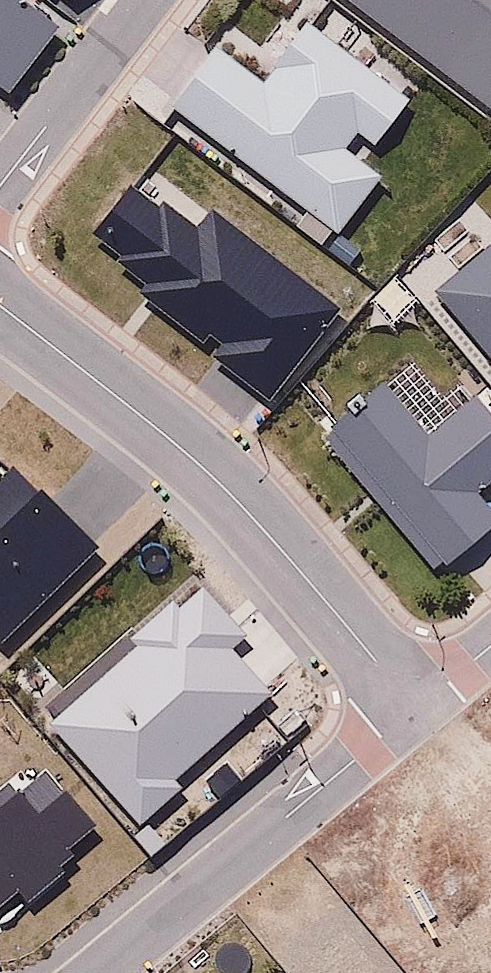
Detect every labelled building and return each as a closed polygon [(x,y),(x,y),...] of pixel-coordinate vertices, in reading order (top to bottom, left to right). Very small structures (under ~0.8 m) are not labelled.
[(12,94),(61,30),(22,0),(0,0),(0,86),(12,94)] [(490,116),(490,0),(331,0),(490,116)] [(214,45),(169,117),(332,221),(408,111),(309,34),(273,83),(214,45)] [(71,223),(257,366),(319,299),(191,199),(171,218),(125,167),(71,223)] [(441,308),(490,364),(490,269),(441,308)] [(323,435),(437,574),(490,529),(490,510),(478,493),(490,483),(490,411),(476,394),(429,436),(382,383),(323,435)] [(94,544),(20,467),(0,486),(0,636),(94,544)] [(183,570),(50,693),(130,785),(266,670),(183,570)] [(90,817),(31,737),(0,764),(0,888),(90,817)]
